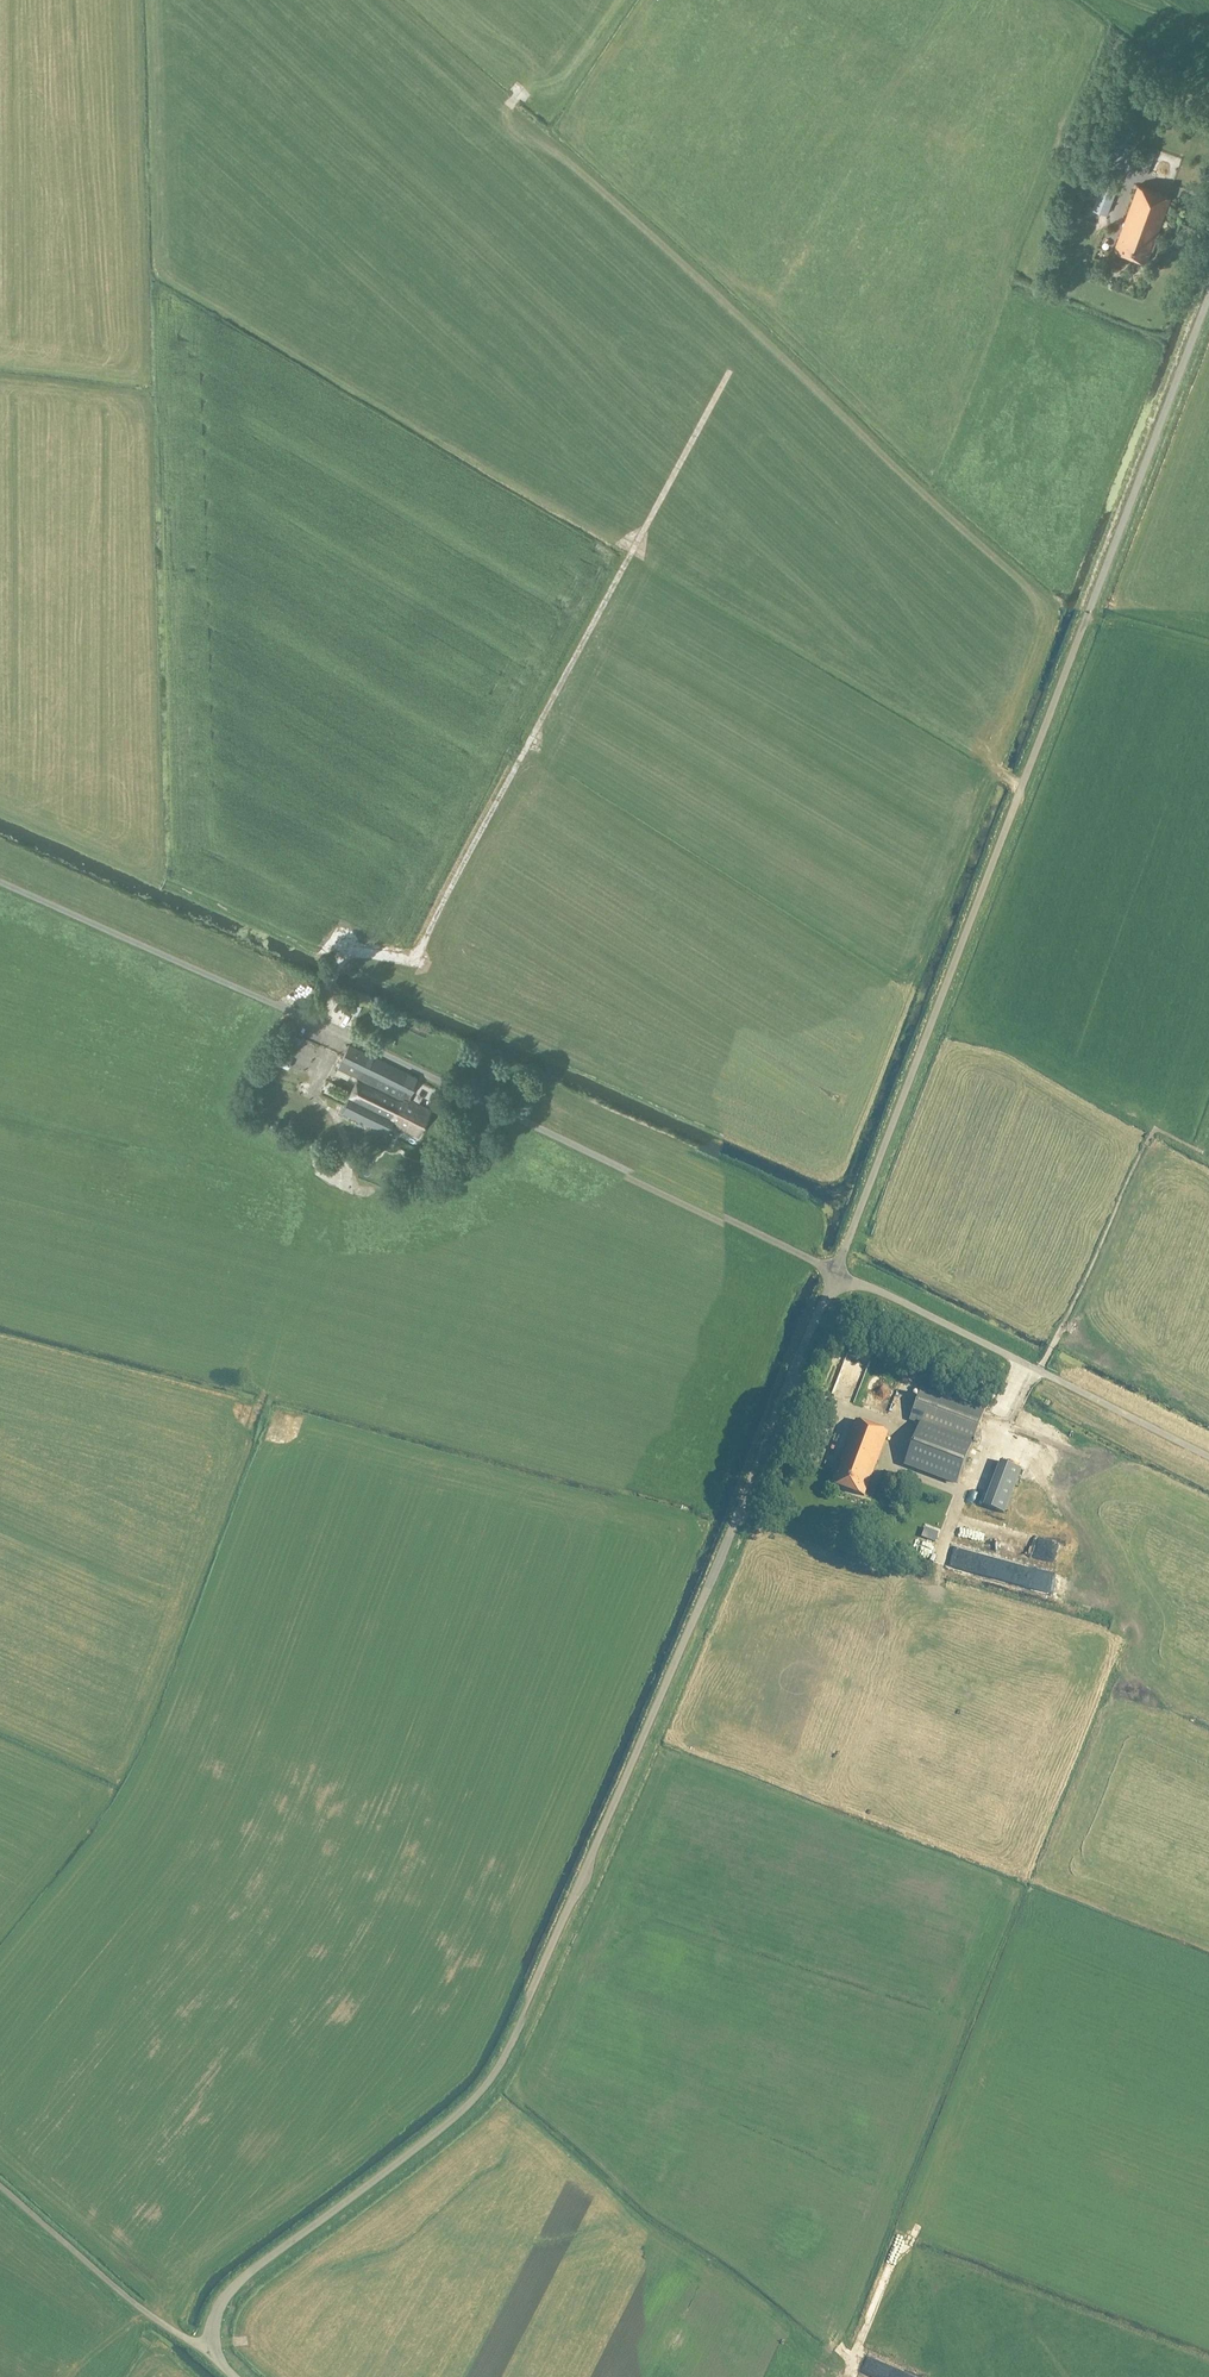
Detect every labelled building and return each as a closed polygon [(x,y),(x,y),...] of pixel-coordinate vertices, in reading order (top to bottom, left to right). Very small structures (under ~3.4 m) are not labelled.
[(1139,177),(1163,181),(1165,171),(1156,169),(1159,151),(1144,148),(1139,177)] [(1097,195),(1092,209),(1107,215),(1120,179),(1101,172),(1093,193),(1097,195)] [(1137,185),(1125,218),(1114,250),(1146,262),(1170,197),(1137,185)] [(349,998),(344,1007),(354,1013),(359,1005),(349,998)] [(358,1078),(343,1109),(341,1112),(386,1134),(392,1123),(418,1135),(430,1109),(409,1099),(419,1079),(349,1045),(338,1068),(358,1078)] [(336,1071),(334,1078),(345,1080),(347,1074),(336,1071)] [(326,1091),(338,1097),(342,1089),(330,1083),(326,1091)] [(289,1094),(286,1105),(293,1107),(297,1097),(289,1094)] [(877,1316),(882,1319),(885,1313),(880,1310),(877,1316)] [(866,1401),(866,1403),(920,1424),(904,1464),(957,1483),(972,1444),(985,1408),(923,1384),(879,1367),(867,1399),(866,1401)] [(840,1463),(842,1464),(838,1473),(836,1472),(831,1484),(864,1497),(888,1432),(856,1420),(840,1463)] [(825,1445),(829,1433),(821,1431),(817,1442),(825,1445)] [(816,1449),(812,1462),(819,1464),(823,1451),(816,1449)] [(822,1464),(828,1466),(832,1453),(826,1451),(822,1464)] [(983,1506),(1003,1514),(1020,1469),(1000,1462),(983,1506)] [(994,1546),(999,1525),(993,1524),(994,1521),(964,1514),(961,1529),(976,1532),(974,1541),(994,1546)]
